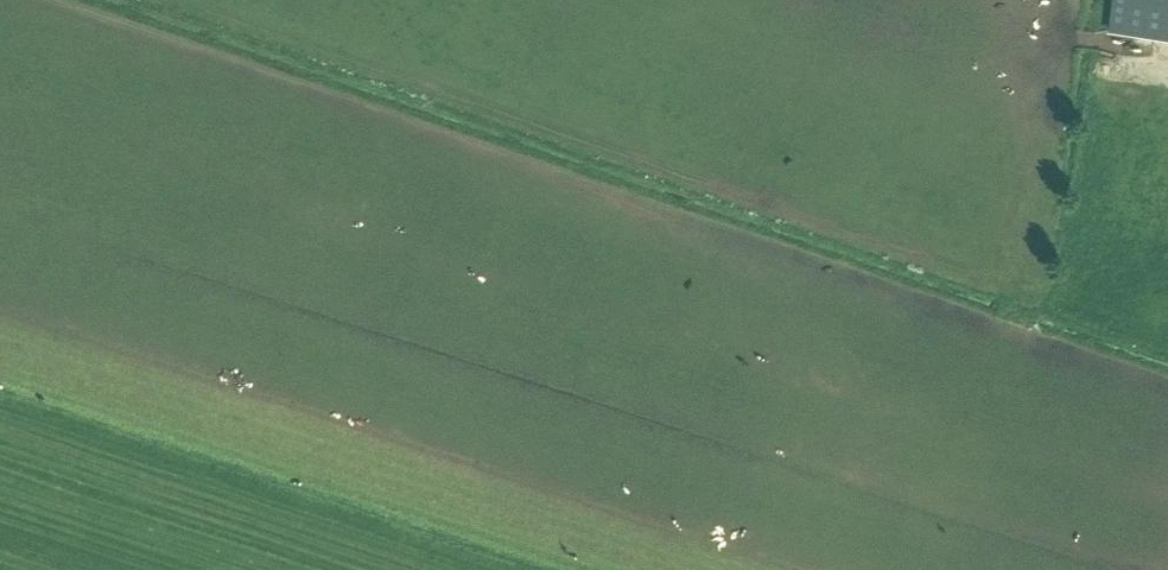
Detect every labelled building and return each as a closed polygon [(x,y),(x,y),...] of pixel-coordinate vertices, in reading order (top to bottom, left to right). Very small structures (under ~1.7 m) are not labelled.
[(1114,24),(1140,27),(1167,30),(1167,0),(1117,0),(1114,24)]
